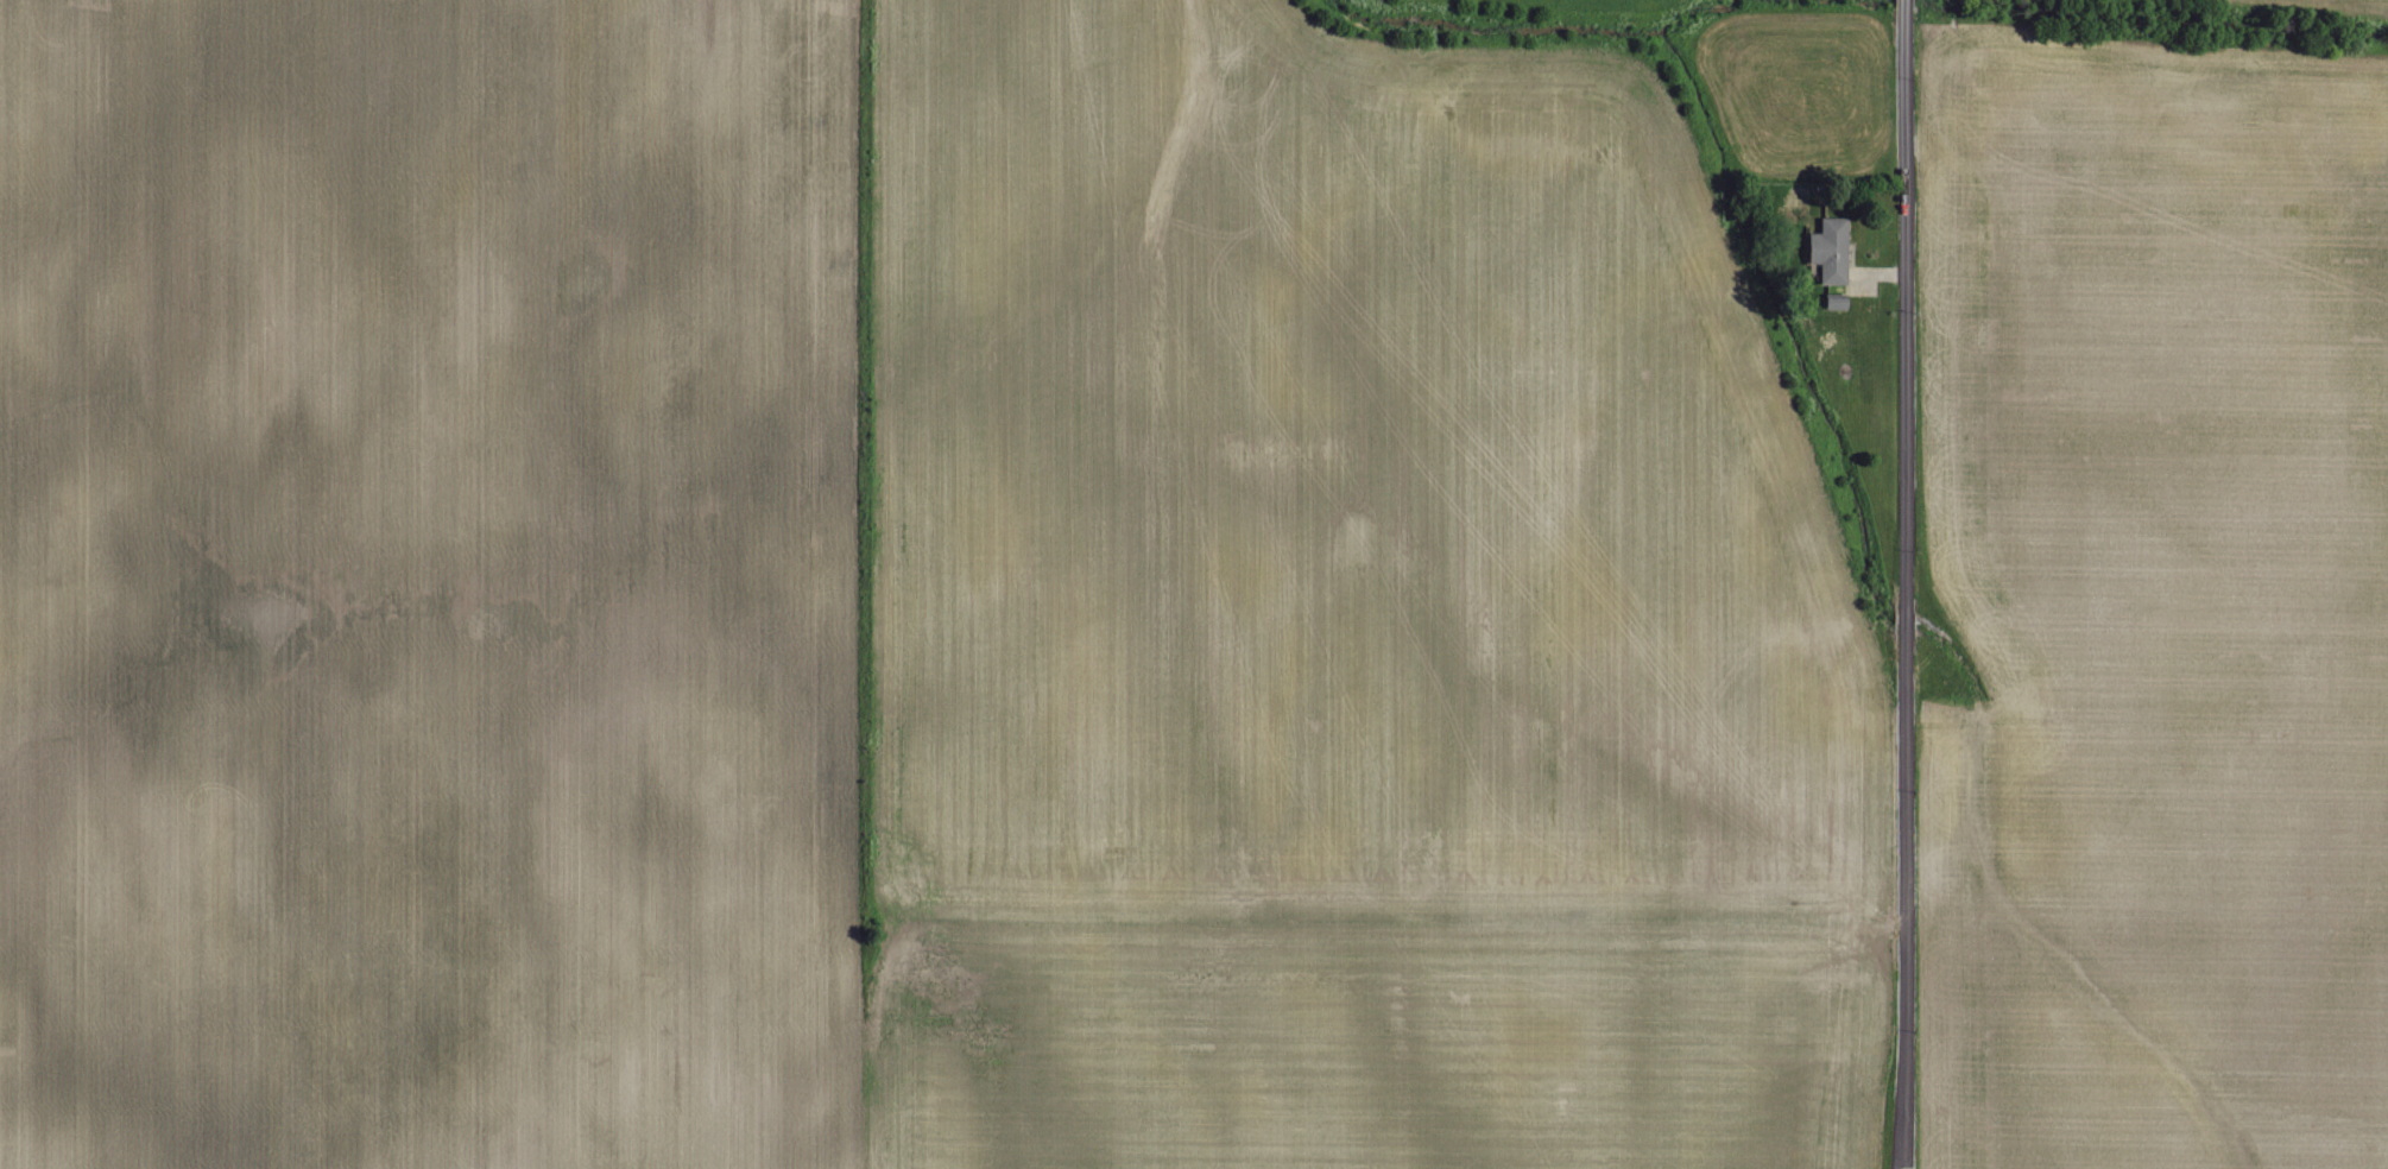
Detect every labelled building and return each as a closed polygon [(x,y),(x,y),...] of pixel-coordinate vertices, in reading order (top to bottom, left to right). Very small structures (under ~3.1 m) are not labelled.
[(1850,219),(1824,219),(1825,234),(1813,234),(1814,264),(1825,264),(1825,285),(1851,284),(1850,219)]
